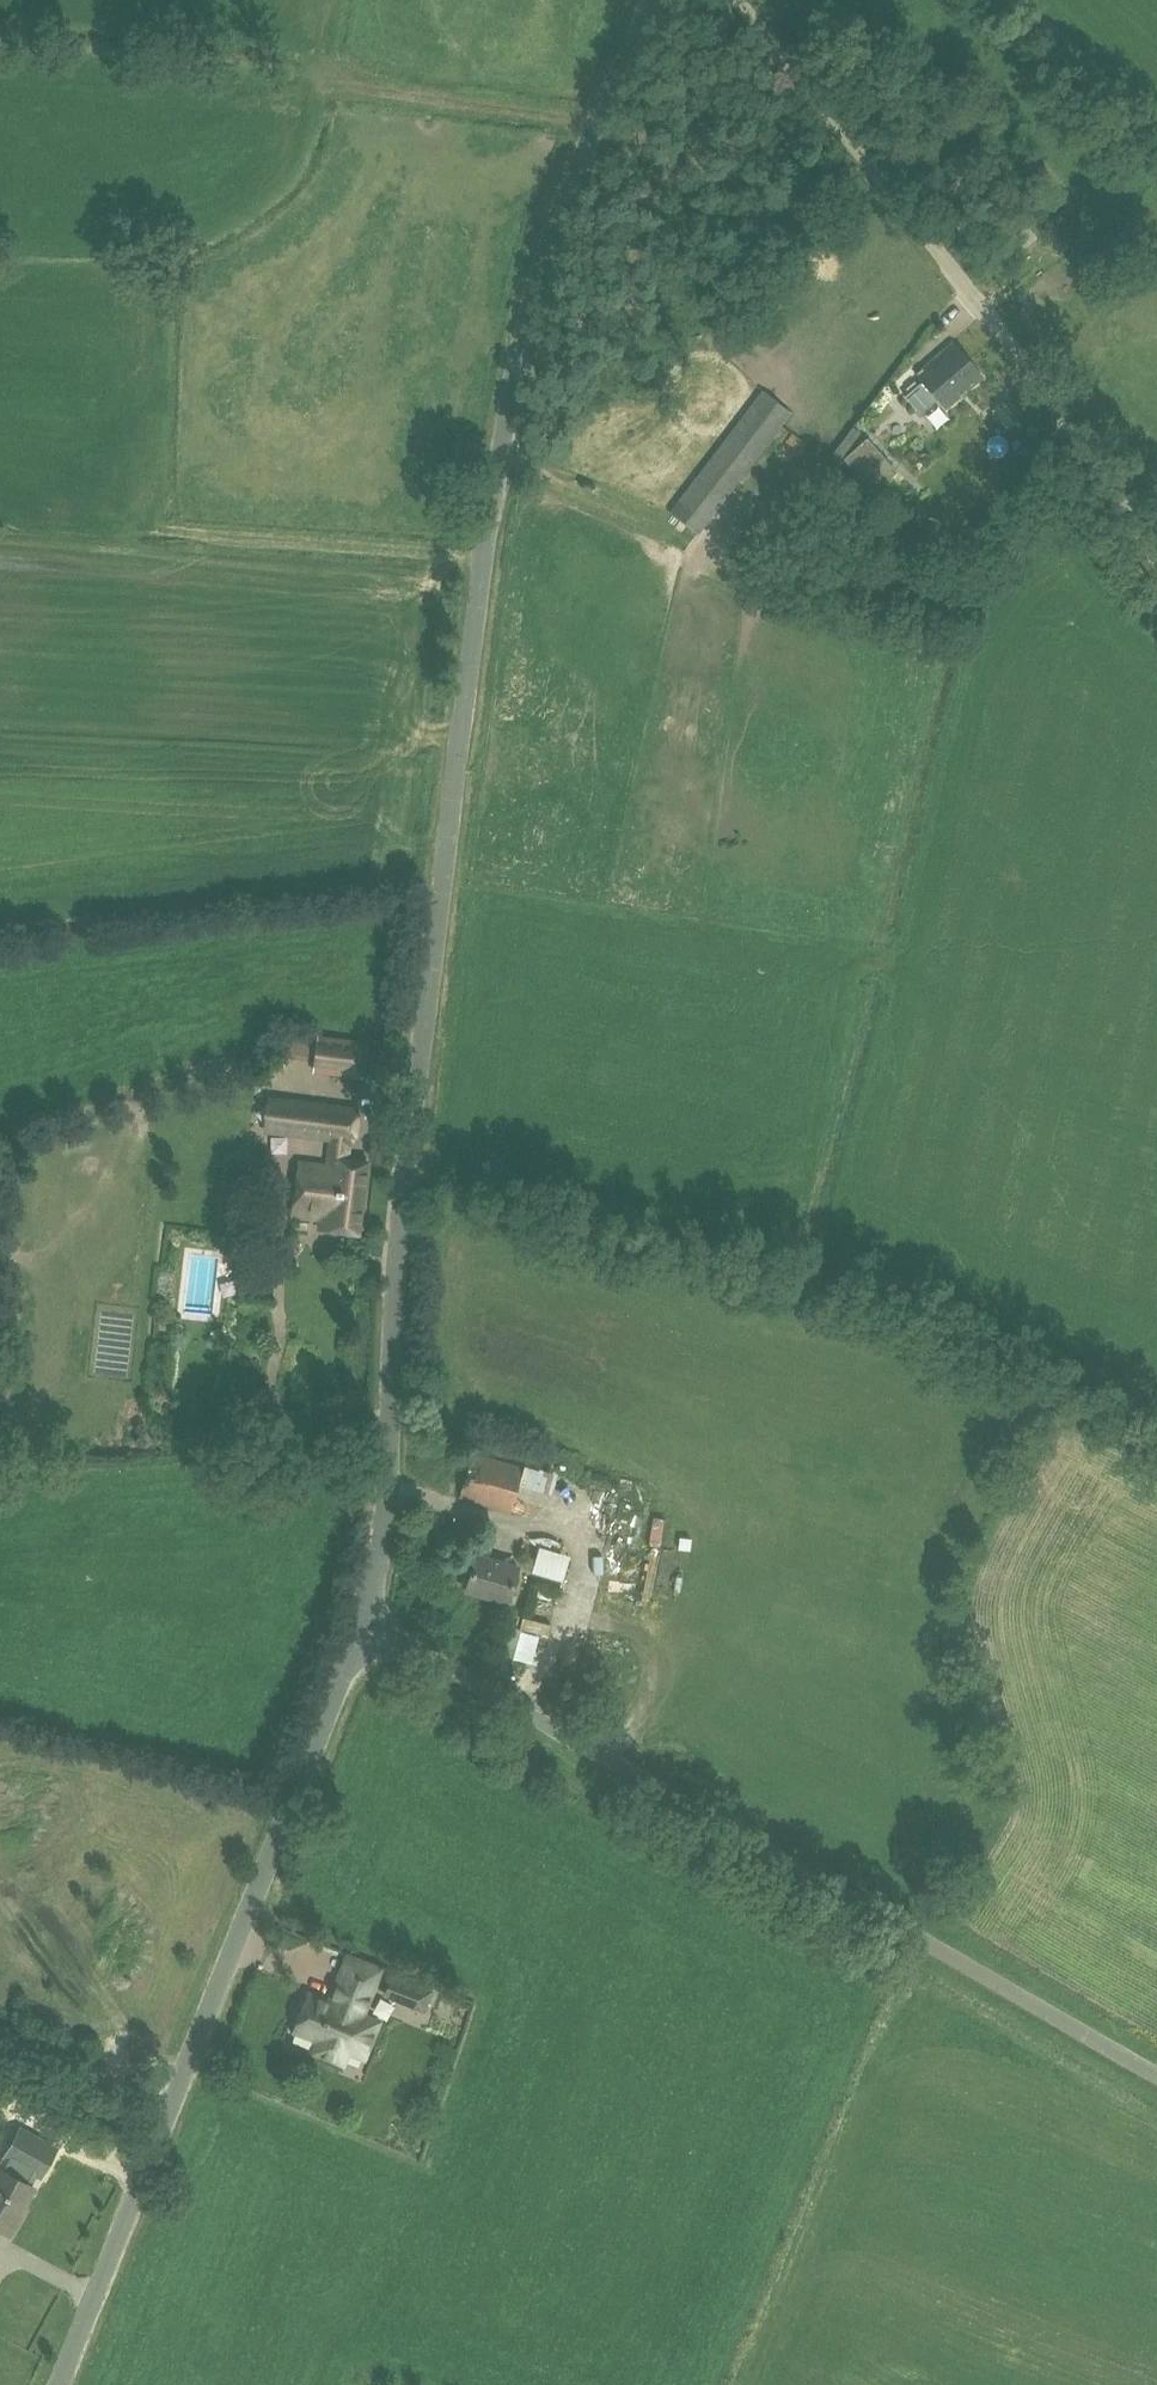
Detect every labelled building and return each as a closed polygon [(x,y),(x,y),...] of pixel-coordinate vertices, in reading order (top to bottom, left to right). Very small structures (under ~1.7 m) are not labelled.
[(946,409),(982,378),(956,347),(920,378),(923,381),(906,396),(920,412),(937,398),(946,409)] [(699,534),(791,413),(763,391),(670,512),(699,534)] [(1034,425),(1030,425),(1028,427),(1026,431),(1027,435),(1030,437),(1034,437),(1037,434),(1038,431),(1037,427),(1034,425)] [(842,459),(872,492),(896,471),(867,438),(866,437),(865,439),(842,459)] [(307,1060),(311,1034),(283,1030),(280,1056),(307,1060)] [(320,1038),(316,1070),(363,1076),(367,1045),(367,1042),(320,1036),(320,1038)] [(298,1163),(293,1216),(320,1219),(320,1229),(358,1234),(367,1161),(347,1159),(348,1141),(353,1142),(357,1109),(276,1097),(272,1129),(331,1139),(328,1165),(298,1163)] [(231,1240),(256,1242),(258,1218),(233,1216),(231,1240)] [(511,1513),(525,1465),(472,1450),(458,1498),(511,1513)] [(350,1467),(360,1467),(359,1458),(349,1458),(350,1467)] [(533,1465),(529,1486),(554,1491),(558,1469),(533,1465)] [(617,1511),(621,1490),(610,1488),(606,1509),(617,1511)] [(573,1581),(582,1556),(550,1545),(542,1570),(573,1581)] [(510,1601),(520,1566),(477,1553),(467,1589),(510,1601)] [(361,2016),(373,1985),(380,1966),(349,1954),(342,1973),(332,1998),(333,1999),(325,2003),(324,2001),(310,1995),(310,1994),(309,1993),(295,2030),(296,2031),(298,2027),(320,2036),(314,2051),(343,2062),(349,2046),(365,2052),(363,2057),(364,2058),(379,2021),(377,2021),(377,2022),(361,2016)] [(403,2002),(423,2010),(430,1992),(410,1984),(403,2002)] [(36,2170),(20,2161),(13,2174),(0,2167),(0,2228),(11,2234),(22,2214),(19,2213),(34,2186),(29,2183),(36,2170)]
